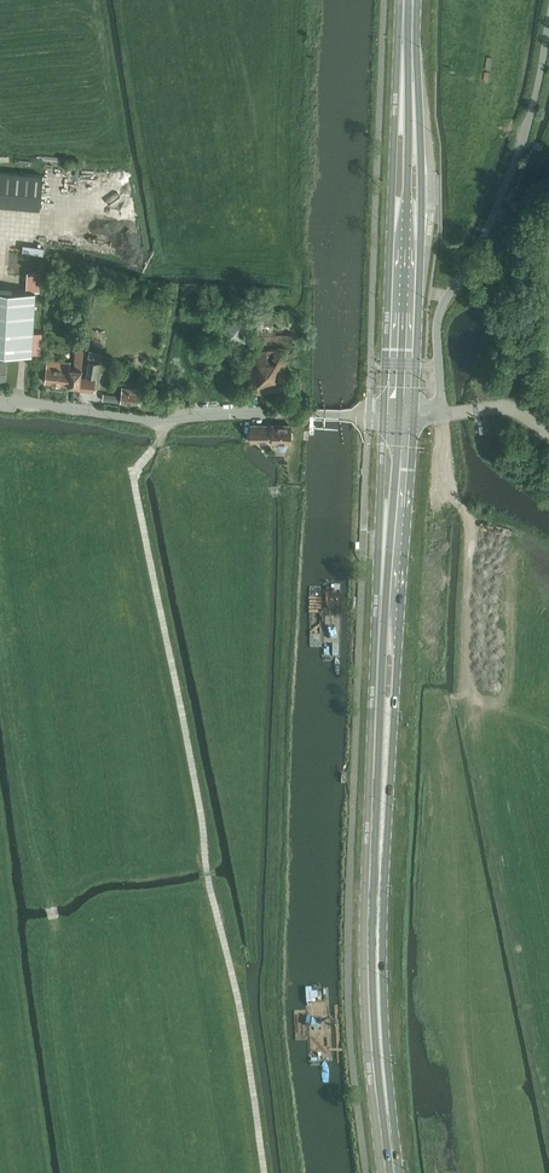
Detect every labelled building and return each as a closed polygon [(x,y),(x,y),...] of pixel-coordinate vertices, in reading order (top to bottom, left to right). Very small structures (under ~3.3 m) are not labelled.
[(43,175),(0,171),(0,207),(40,210),(43,175)] [(39,291),(40,273),(28,272),(27,291),(39,291)] [(31,354),(31,352),(42,353),(43,332),(33,331),(36,292),(7,290),(0,289),(0,352),(31,354)] [(250,393),(287,391),(284,348),(289,347),(286,310),(255,313),(258,350),(247,351),(250,393)] [(245,321),(222,322),(223,343),(246,342),(245,321)] [(80,387),(81,380),(85,349),(77,347),(72,386),(80,387)] [(68,385),(69,380),(70,363),(48,360),(46,383),(68,385)] [(99,362),(90,361),(87,375),(96,377),(99,362)] [(95,391),(96,380),(97,379),(82,377),(81,389),(95,391)] [(139,404),(141,390),(123,387),(121,396),(121,402),(139,404)] [(102,400),(121,402),(121,396),(103,394),(102,400)] [(272,426),(268,426),(268,425),(251,425),(250,441),(268,441),(272,441),(279,441),(279,445),(281,450),(285,450),(290,442),(291,442),(291,439),(293,436),(291,432),(292,425),(272,425),(272,426)]
